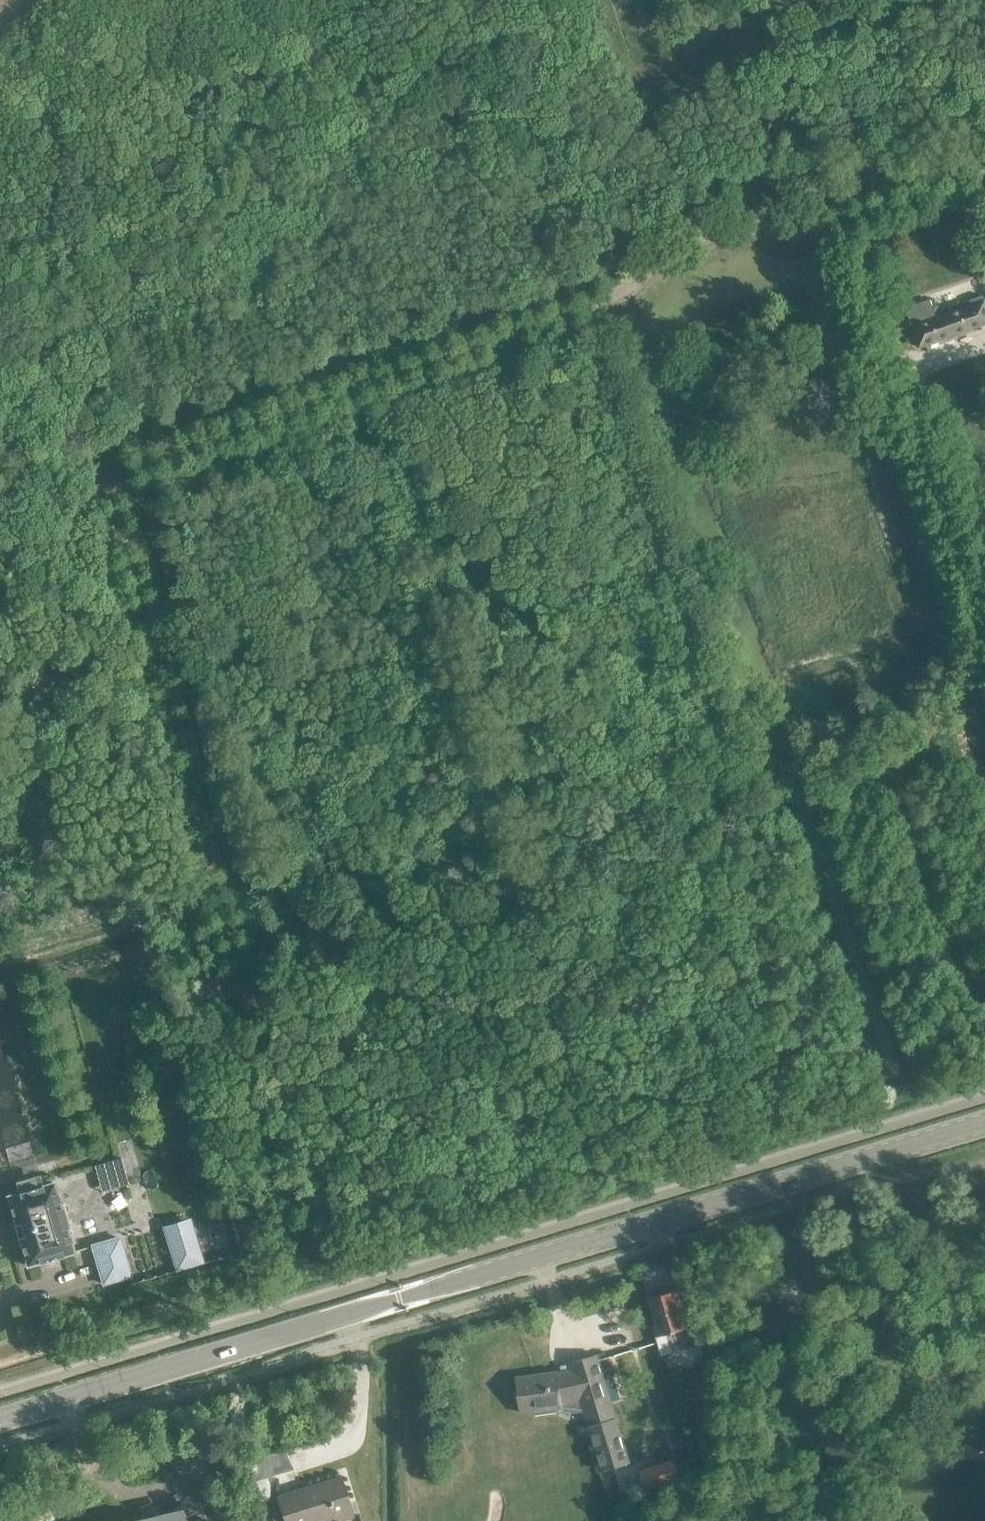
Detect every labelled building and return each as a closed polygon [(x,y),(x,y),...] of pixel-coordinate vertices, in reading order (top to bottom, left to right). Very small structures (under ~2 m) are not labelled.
[(984,323),(984,300),(926,321),(923,310),(908,315),(919,346),(984,323)] [(15,1181),(19,1193),(7,1196),(13,1218),(12,1218),(19,1245),(21,1244),(27,1266),(45,1261),(56,1258),(55,1258),(73,1252),(67,1231),(71,1230),(63,1204),(60,1205),(53,1183),(43,1186),(40,1174),(15,1181)] [(192,1222),(164,1230),(176,1270),(203,1262),(192,1222)] [(119,1237),(92,1245),(103,1284),(130,1276),(119,1237)] [(675,1329),(687,1326),(677,1290),(651,1297),(658,1323),(653,1324),(662,1355),(673,1352),(667,1331),(675,1329)] [(688,1327),(693,1346),(703,1343),(697,1324),(688,1327)] [(615,1418),(595,1352),(571,1359),(574,1369),(558,1371),(514,1376),(520,1410),(563,1404),(561,1398),(581,1394),(590,1425),(602,1470),(631,1461),(618,1417),(615,1418)] [(257,1480),(288,1471),(278,1452),(251,1459),(257,1480)] [(673,1459),(640,1468),(646,1488),(679,1478),(673,1459)] [(280,1510),(271,1513),(273,1520),(319,1520),(335,1516),(337,1520),(340,1520),(354,1516),(341,1477),(276,1498),(280,1510)]
